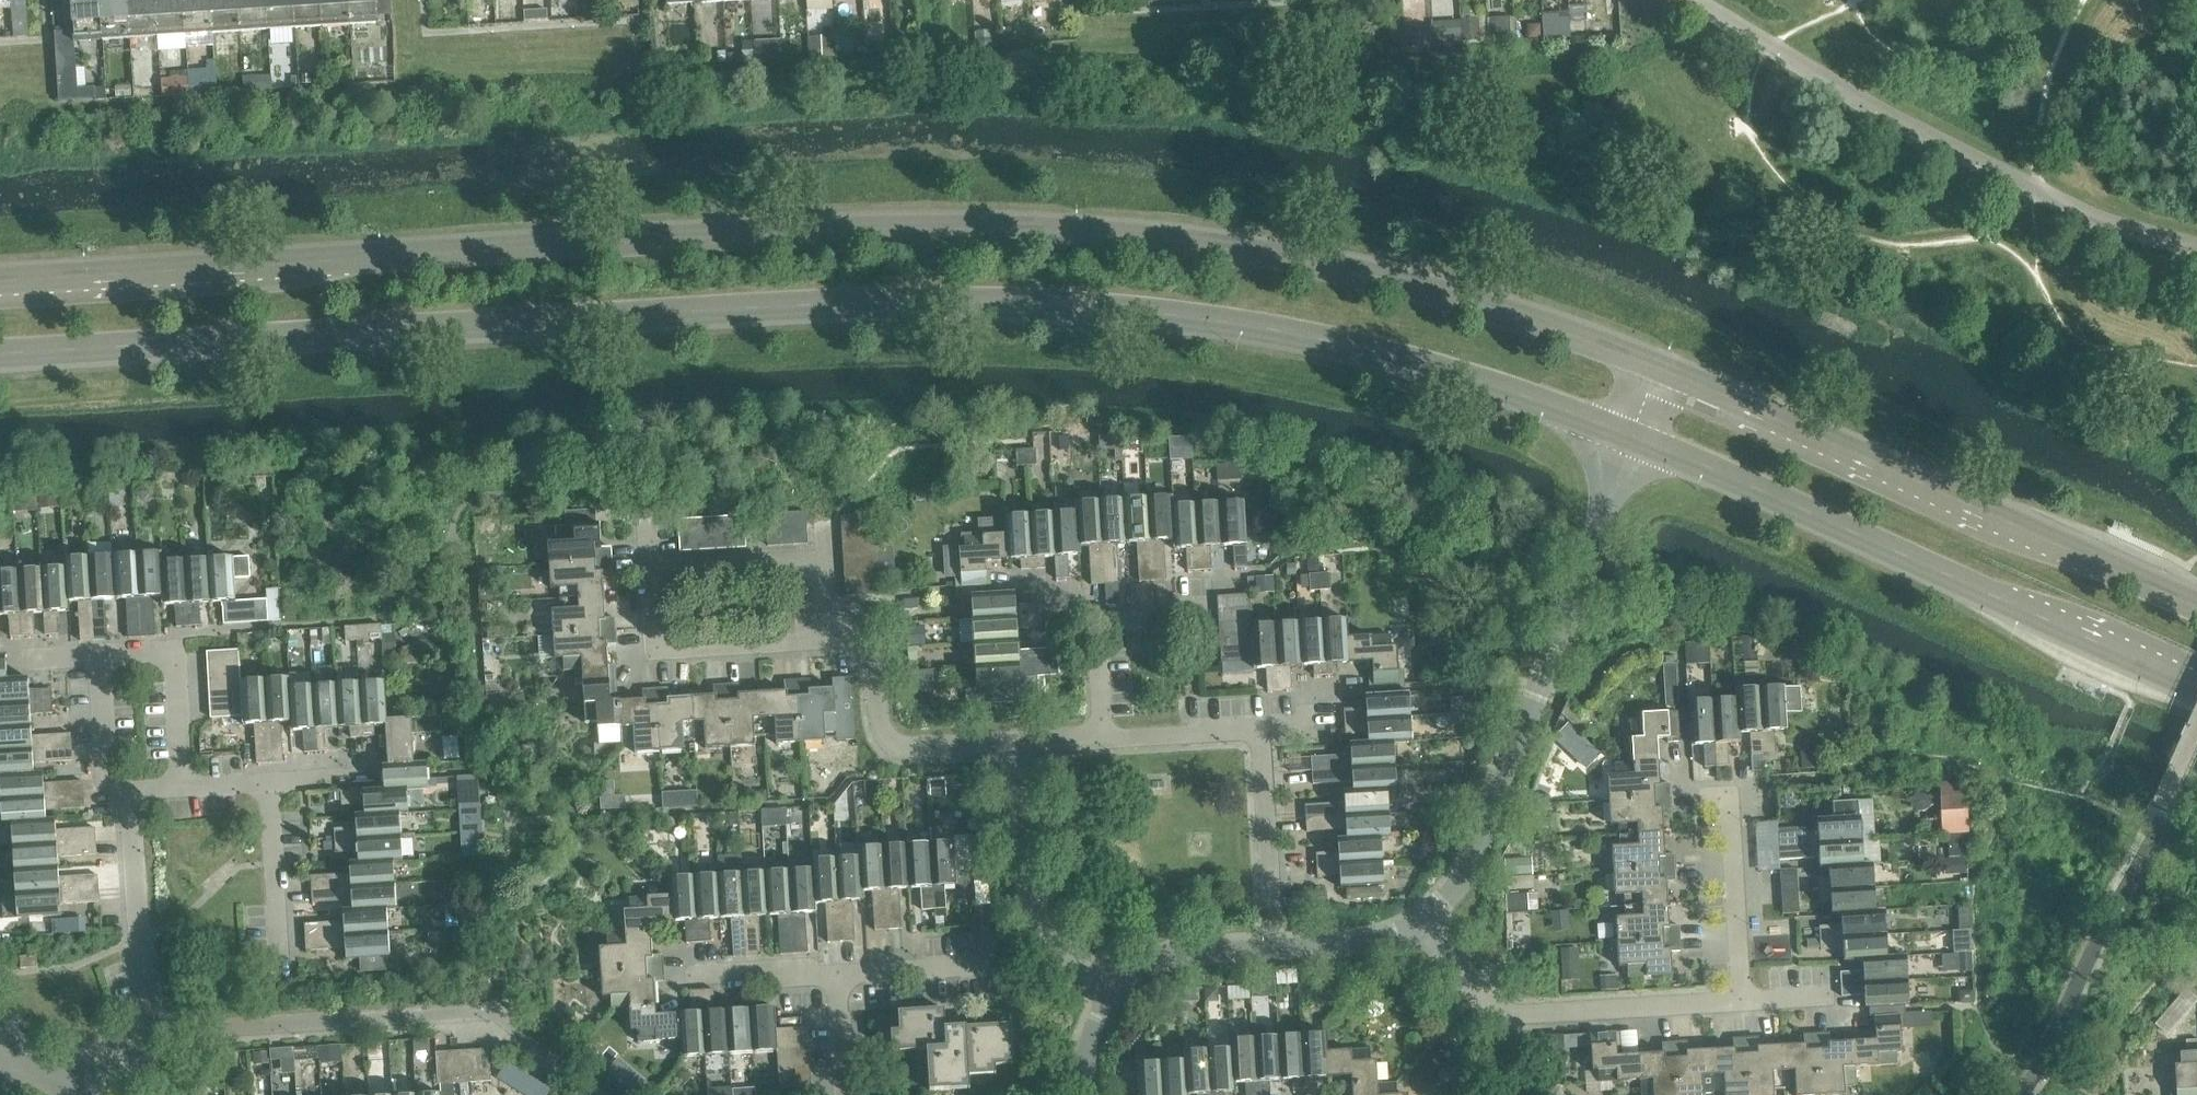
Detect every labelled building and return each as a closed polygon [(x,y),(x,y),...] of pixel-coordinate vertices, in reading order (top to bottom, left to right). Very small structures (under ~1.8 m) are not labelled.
[(8,2),(8,3),(9,3),(11,38),(26,37),(23,0),(0,0),(0,3),(8,2)] [(99,2),(81,3),(81,0),(71,0),(71,2),(73,43),(75,43),(75,41),(102,40),(99,2)] [(99,2),(102,40),(129,38),(127,0),(126,0),(108,1),(108,0),(99,0),(99,2)] [(129,38),(157,36),(154,0),(127,0),(129,38)] [(157,36),(184,35),(182,0),(154,0),(157,36)] [(184,35),(212,33),(210,0),(182,0),(184,35)] [(212,33),(239,31),(237,0),(210,0),(212,33)] [(239,31),(267,30),(265,0),(237,0),(239,31)] [(267,30),(294,28),(293,0),(265,0),(267,30)] [(294,28),(322,26),(320,0),(293,0),(294,28)] [(322,26),(349,25),(348,0),(320,0),(322,26)] [(349,25),(376,23),(376,24),(378,24),(377,0),(348,0),(349,25)] [(619,17),(638,16),(637,0),(618,0),(619,17)] [(1586,5),(1571,5),(1571,22),(1587,21),(1586,5)] [(546,10),(523,11),(524,21),(547,19),(546,10)] [(1568,12),(1541,13),(1542,40),(1569,39),(1568,12)] [(1486,17),(1459,19),(1459,21),(1460,45),(1487,43),(1486,19),(1486,17)] [(1513,17),(1486,19),(1487,43),(1514,41),(1513,17)] [(1451,21),(1432,22),(1432,27),(1434,46),(1452,45),(1451,21)] [(1540,25),(1529,25),(1530,40),(1541,39),(1540,25)] [(1432,27),(1420,27),(1421,47),(1434,46),(1432,27)] [(1007,28),(1002,28),(1002,36),(1011,36),(1011,32),(1007,28)] [(989,30),(975,31),(976,47),(990,46),(989,30)] [(66,33),(55,34),(59,100),(95,98),(94,89),(77,90),(74,50),(67,50),(66,33)] [(834,36),(817,37),(818,58),(835,57),(834,36)] [(945,48),(959,48),(958,40),(954,36),(944,36),(945,48)] [(780,39),(753,41),(754,61),(781,60),(780,39)] [(753,41),(741,41),(742,62),(754,61),(753,41)] [(725,51),(717,51),(717,65),(725,65),(725,51)] [(251,56),(243,56),(243,71),(252,71),(251,56)] [(215,70),(187,71),(188,89),(216,88),(215,70)] [(170,79),(161,79),(161,97),(188,96),(188,89),(187,71),(170,71),(170,79)] [(310,74),(301,74),(301,84),(310,84),(310,74)] [(262,75),(243,76),(243,91),(262,90),(262,75)] [(104,88),(94,89),(95,98),(95,101),(105,100),(104,88)] [(1182,456),(1191,456),(1191,445),(1191,440),(1181,440),(1182,456)] [(1034,449),(1024,450),(1025,466),(1035,465),(1034,449)] [(1025,466),(1024,450),(1015,450),(1016,466),(1025,466)] [(1240,466),(1216,468),(1217,481),(1241,479),(1240,466)] [(140,484),(133,494),(142,501),(150,492),(140,484)] [(930,488),(913,489),(913,501),(931,500),(930,488)] [(59,489),(36,491),(36,493),(37,509),(60,508),(59,489)] [(36,493),(12,494),(13,512),(37,511),(37,509),(36,493)] [(1171,497),(1147,498),(1152,581),(1165,580),(1163,545),(1161,545),(1161,541),(1172,540),(1173,540),(1171,506),(1172,506),(1171,497)] [(1147,498),(1123,500),(1125,543),(1138,542),(1138,547),(1136,547),(1138,582),(1152,581),(1147,498)] [(1123,500),(1100,501),(1104,584),(1117,583),(1115,548),(1113,548),(1113,544),(1125,543),(1123,500)] [(1074,503),(1074,512),(1075,512),(1078,546),(1079,546),(1090,545),(1090,550),(1088,550),(1090,585),(1104,584),(1100,501),(1074,503)] [(1243,502),(1218,503),(1221,546),(1232,546),(1233,568),(1246,567),(1243,502)] [(1218,503),(1195,505),(1198,570),(1211,569),(1209,547),(1221,546),(1218,503)] [(1195,505),(1172,506),(1171,506),(1173,540),(1172,540),(1172,549),(1185,548),(1186,571),(1198,570),(1195,505)] [(805,512),(791,513),(793,545),(807,544),(805,512)] [(1074,512),(1052,513),(1055,557),(1054,557),(1055,579),(1068,578),(1067,556),(1079,555),(1079,546),(1078,546),(1075,512),(1074,512)] [(780,545),(778,513),(765,514),(767,546),(780,545)] [(791,513),(778,513),(780,545),(793,545),(791,513)] [(1052,513),(1028,515),(1032,569),(1044,568),(1043,557),(1054,557),(1055,557),(1052,513)] [(743,515),(730,516),(732,548),(745,548),(743,515)] [(840,517),(841,531),(873,529),(872,515),(840,517)] [(1004,516),(1004,521),(1005,534),(1006,534),(1008,560),(1019,559),(1020,570),(1032,569),(1028,515),(1004,516)] [(730,516),(717,517),(719,549),(732,548),(730,516)] [(717,517),(704,518),(706,550),(719,549),(717,517)] [(704,518),(691,519),(693,551),(706,550),(704,518)] [(693,551),(691,519),(677,520),(679,552),(693,551)] [(1005,534),(1004,521),(980,523),(981,536),(963,537),(964,549),(945,550),(946,574),(954,573),(955,587),(990,585),(989,571),(985,571),(984,561),(1008,560),(1006,534),(1005,534)] [(547,540),(548,564),(610,560),(609,547),(599,548),(598,525),(554,527),(555,539),(547,540)] [(841,531),(842,544),(874,542),(873,529),(841,531)] [(842,544),(843,557),(875,555),(874,542),(842,544)] [(161,553),(136,554),(141,637),(155,636),(153,601),(151,601),(150,597),(161,596),(162,596),(160,562),(161,562),(161,553)] [(136,554),(112,556),(115,599),(127,598),(128,603),(126,603),(128,638),(141,637),(136,554)] [(843,557),(843,570),(875,568),(875,555),(843,557)] [(112,556),(88,557),(93,640),(106,639),(104,604),(102,604),(102,600),(115,599),(112,556)] [(64,559),(64,568),(65,568),(67,602),(69,602),(79,601),(79,606),(77,606),(80,641),(93,640),(88,557),(64,559)] [(248,557),(208,559),(210,602),(222,602),(223,624),(267,621),(266,599),(235,601),(233,578),(249,577),(248,557)] [(208,559),(184,560),(188,626),(200,625),(199,603),(210,602),(208,559)] [(1318,559),(1306,560),(1307,572),(1319,572),(1318,559)] [(184,560),(161,562),(160,562),(162,596),(161,596),(162,605),(174,605),(176,627),(188,626),(184,560)] [(558,588),(559,599),(602,596),(601,574),(611,573),(610,560),(548,564),(550,589),(558,588)] [(1295,563),(1286,563),(1287,575),(1295,575),(1295,563)] [(64,568),(41,569),(44,613),(43,613),(44,635),(57,634),(56,612),(69,611),(69,602),(67,602),(65,568),(64,568)] [(843,570),(844,583),(876,581),(875,568),(843,570)] [(41,569),(17,571),(22,636),(34,635),(32,613),(43,613),(44,613),(41,569)] [(8,615),(10,637),(22,636),(17,571),(0,572),(0,615),(8,615)] [(1328,573),(1318,574),(1319,590),(1329,590),(1328,573)] [(1319,590),(1318,574),(1308,575),(1309,591),(1319,590)] [(1273,576),(1253,577),(1254,593),(1273,592),(1273,576)] [(970,595),(972,620),(1037,616),(1036,604),(1014,605),(1013,593),(970,595)] [(1216,596),(1217,610),(1249,608),(1248,594),(1216,596)] [(551,610),(553,635),(615,631),(614,618),(604,619),(602,596),(559,599),(559,610),(551,610)] [(904,600),(903,600),(903,610),(918,609),(918,599),(904,600)] [(1217,610),(1218,623),(1250,621),(1249,608),(1217,610)] [(972,620),(973,643),(1016,641),(1016,629),(1038,628),(1037,616),(972,620)] [(1346,620),(1321,621),(1325,675),(1337,674),(1336,664),(1348,663),(1346,638),(1347,638),(1346,620)] [(1218,623),(1219,636),(1250,634),(1250,626),(1250,621),(1218,623)] [(1321,621),(1298,623),(1300,666),(1312,665),(1313,676),(1325,675),(1321,621)] [(1298,623),(1274,624),(1278,690),(1290,689),(1289,667),(1300,666),(1298,623)] [(1251,647),(1252,660),(1252,669),(1265,668),(1266,691),(1278,690),(1274,624),(1250,626),(1250,634),(1251,647)] [(369,625),(370,639),(381,639),(380,625),(369,625)] [(344,627),(345,641),(357,640),(356,626),(344,627)] [(505,626),(487,627),(488,637),(506,636),(505,626)] [(924,626),(906,627),(906,646),(924,645),(924,626)] [(563,671),(581,670),(581,669),(607,667),(607,666),(605,645),(615,644),(615,631),(553,635),(554,659),(562,659),(563,671)] [(395,634),(382,635),(383,654),(396,654),(395,634)] [(1219,636),(1219,649),(1251,647),(1250,634),(1219,636)] [(1389,635),(1347,638),(1346,638),(1348,663),(1371,662),(1372,671),(1367,672),(1368,686),(1403,683),(1403,670),(1397,670),(1395,646),(1390,647),(1389,635)] [(297,636),(288,636),(288,649),(297,649),(297,636)] [(1755,636),(1741,637),(1742,661),(1756,660),(1755,636)] [(973,643),(975,667),(1057,662),(1057,648),(1022,650),(1022,653),(1017,653),(1016,641),(973,643)] [(1708,642),(1684,643),(1685,665),(1709,663),(1708,642)] [(915,647),(907,647),(907,658),(916,658),(915,647)] [(1220,662),(1252,660),(1251,647),(1219,649),(1220,662)] [(207,665),(238,663),(238,650),(206,652),(207,665)] [(1057,662),(975,667),(976,686),(964,686),(965,705),(1032,701),(1030,677),(1058,675),(1057,662)] [(208,678),(239,677),(238,663),(207,665),(208,678)] [(597,729),(620,727),(621,727),(620,702),(617,702),(613,665),(607,666),(607,667),(581,669),(581,670),(585,724),(597,723),(597,729)] [(927,670),(908,671),(909,691),(928,690),(927,670)] [(239,681),(240,681),(239,677),(208,678),(208,692),(240,690),(239,681)] [(51,701),(50,689),(28,690),(27,678),(6,679),(6,681),(0,681),(0,704),(51,701)] [(279,722),(289,722),(291,722),(288,687),(290,687),(289,678),(264,680),(270,763),(283,762),(281,727),(279,727),(279,722)] [(809,680),(796,681),(800,743),(825,741),(824,733),(835,732),(835,741),(856,740),(852,678),(831,679),(832,689),(810,690),(809,680)] [(256,763),(270,763),(264,680),(240,681),(239,681),(240,690),(241,703),(241,716),(242,725),(255,724),(256,728),(254,728),(256,763)] [(374,726),(385,725),(386,725),(386,720),(384,681),(359,683),(363,737),(375,736),(374,726)] [(784,692),(761,693),(764,737),(775,736),(775,744),(800,743),(796,681),(783,682),(784,692)] [(350,738),(363,737),(359,683),(336,684),(338,728),(350,727),(350,738)] [(327,729),(338,728),(336,684),(312,686),(316,752),(328,751),(327,729)] [(713,696),(691,697),(693,741),(704,740),(705,749),(729,747),(725,685),(712,686),(713,696)] [(738,685),(725,685),(729,747),(754,746),(753,737),(764,737),(761,693),(739,694),(738,685)] [(304,752),(316,752),(312,686),(290,687),(288,687),(291,722),(289,722),(290,731),(303,730),(304,752)] [(1783,687),(1758,689),(1762,754),(1774,754),(1773,731),(1785,730),(1786,740),(1814,738),(1812,712),(1801,713),(1799,687),(1783,688),(1783,687)] [(668,689),(655,690),(659,752),(683,750),(682,742),(693,741),(691,697),(668,699),(668,689)] [(1733,690),(1734,699),(1735,699),(1737,733),(1738,733),(1749,733),(1750,755),(1762,754),(1758,689),(1733,690)] [(208,692),(209,705),(241,703),(240,690),(208,692)] [(621,727),(620,727),(621,746),(633,745),(634,753),(659,752),(655,690),(642,691),(642,700),(620,702),(621,727)] [(1343,709),(1343,721),(1409,717),(1408,693),(1364,695),(1365,708),(1343,709)] [(1735,699),(1734,699),(1712,701),(1715,767),(1728,766),(1726,743),(1739,743),(1738,733),(1737,733),(1735,699)] [(30,726),(30,714),(52,713),(51,701),(0,704),(0,728),(30,726)] [(1715,767),(1712,701),(1687,702),(1690,746),(1702,745),(1703,767),(1715,767)] [(210,718),(241,716),(241,703),(209,705),(210,718)] [(1629,721),(1632,762),(1632,764),(1657,762),(1656,739),(1665,738),(1666,742),(1680,742),(1678,706),(1664,707),(1665,713),(1641,714),(1641,720),(1629,721)] [(1461,714),(1447,715),(1447,725),(1461,724),(1461,714)] [(385,725),(388,765),(413,764),(411,734),(441,732),(440,716),(386,720),(386,725),(385,725)] [(1367,738),(1367,742),(1367,743),(1392,742),(1392,743),(1411,742),(1410,736),(1409,717),(1343,721),(1344,733),(1367,732),(1367,738)] [(1586,768),(1599,756),(1567,725),(1554,738),(1586,768)] [(71,747),(70,734),(35,736),(36,738),(31,738),(30,726),(0,728),(0,752),(71,747)] [(457,737),(442,738),(443,759),(458,758),(457,737)] [(1470,739),(1465,739),(1463,743),(1463,747),(1466,750),(1470,750),(1473,746),(1473,742),(1470,739)] [(1310,757),(1311,771),(1394,767),(1392,743),(1392,742),(1367,743),(1367,742),(1349,744),(1350,757),(1345,757),(1345,755),(1310,757)] [(33,774),(33,773),(32,761),(37,761),(37,763),(72,760),(71,747),(0,752),(0,776),(33,774)] [(1816,750),(1799,752),(1801,769),(1818,768),(1816,750)] [(1606,776),(1608,800),(1669,797),(1668,784),(1659,785),(1657,762),(1632,764),(1632,762),(1614,764),(1615,775),(1606,776)] [(383,777),(384,789),(384,792),(407,790),(428,789),(428,788),(427,780),(427,776),(426,763),(413,764),(388,765),(383,766),(383,777)] [(1351,780),(1352,791),(1352,792),(1386,790),(1386,791),(1395,790),(1394,767),(1311,771),(1312,784),(1347,782),(1347,780),(1351,780)] [(1,800),(83,795),(83,781),(48,783),(48,785),(43,785),(42,773),(33,773),(33,774),(0,776),(0,792),(1,800)] [(1452,777),(1452,786),(1462,786),(1462,778),(1452,777)] [(446,779),(427,780),(428,788),(432,788),(432,785),(447,784),(446,779)] [(945,780),(929,780),(930,797),(945,797),(945,780)] [(878,781),(864,782),(865,799),(879,799),(878,781)] [(1961,785),(1939,786),(1941,812),(1962,811),(1961,785)] [(364,804),(364,814),(364,815),(399,813),(399,814),(408,813),(407,790),(384,792),(384,789),(341,792),(341,793),(341,801),(341,805),(364,804)] [(753,795),(753,803),(765,802),(765,790),(757,791),(753,795)] [(1304,805),(1305,819),(1387,814),(1386,791),(1386,790),(1352,792),(1352,791),(1343,791),(1344,805),(1339,805),(1339,803),(1304,805)] [(341,793),(329,793),(330,802),(341,801),(341,793)] [(676,793),(661,793),(662,809),(677,809),(676,793)] [(1917,794),(1910,799),(1911,807),(1917,812),(1923,812),(1930,806),(1930,798),(1923,794),(1917,794)] [(2,825),(11,824),(11,823),(45,821),(45,820),(45,809),(49,809),(49,810),(84,808),(83,795),(1,800),(2,825)] [(1618,825),(1618,835),(1662,833),(1660,810),(1670,810),(1669,797),(1608,800),(1609,825),(1618,825)] [(1777,833),(1778,846),(1860,841),(1859,817),(1857,817),(1856,801),(1831,802),(1832,818),(1815,819),(1816,832),(1811,833),(1811,831),(1777,833)] [(774,809),(761,810),(762,821),(768,821),(774,815),(774,809)] [(334,829),(334,841),(400,836),(399,814),(399,813),(364,815),(364,814),(355,814),(356,827),(334,829)] [(738,813),(725,813),(725,825),(739,825),(738,813)] [(1345,827),(1346,839),(1346,840),(1380,838),(1380,839),(1389,838),(1387,814),(1305,819),(1305,832),(1340,830),(1340,828),(1345,827)] [(11,823),(11,824),(13,846),(95,841),(95,828),(60,830),(60,832),(55,832),(54,819),(45,820),(45,821),(11,823)] [(1611,847),(1612,871),(1674,868),(1673,855),(1663,855),(1662,833),(1618,835),(1619,846),(1611,847)] [(1964,835),(1947,836),(1948,858),(1965,857),(1964,835)] [(357,851),(358,862),(358,863),(392,861),(392,862),(402,861),(400,836),(334,841),(334,842),(335,850),(335,853),(357,851)] [(1315,853),(1316,865),(1381,861),(1380,839),(1380,838),(1346,840),(1346,839),(1336,839),(1337,852),(1315,853)] [(13,846),(14,870),(57,867),(57,855),(61,855),(61,857),(96,855),(95,841),(13,846)] [(1817,869),(1828,868),(1828,867),(1862,865),(1862,864),(1860,841),(1778,846),(1778,860),(1812,858),(1812,856),(1817,855),(1817,869)] [(334,842),(323,842),(324,850),(335,850),(334,842)] [(954,842),(929,844),(933,910),(945,909),(944,886),(956,886),(954,842)] [(929,844),(905,845),(908,889),(920,888),(921,910),(933,910),(929,844)] [(905,845),(882,847),(887,930),(901,929),(899,894),(897,894),(896,889),(908,889),(905,845)] [(857,848),(857,857),(859,857),(861,892),(862,892),(873,891),(873,896),(871,896),(873,931),(887,930),(882,847),(857,848)] [(1419,849),(1419,857),(1430,857),(1430,849),(1419,849)] [(857,857),(835,859),(840,942),(854,941),(852,906),(850,906),(850,902),(862,901),(862,892),(861,892),(859,857),(857,857)] [(810,860),(811,869),(812,869),(814,904),(826,903),(826,908),(824,908),(826,943),(840,942),(835,859),(810,860)] [(1531,859),(1505,860),(1506,876),(1532,875),(1531,859)] [(1965,859),(1950,859),(1951,874),(1966,873),(1965,859)] [(310,876),(311,889),(394,884),(392,862),(392,861),(358,863),(358,862),(349,862),(349,876),(345,876),(345,874),(310,876)] [(1381,861),(1316,865),(1316,877),(1339,876),(1339,889),(1383,886),(1381,861)] [(1818,879),(1819,891),(1872,888),(1871,863),(1862,864),(1862,865),(1828,867),(1828,868),(1828,878),(1818,879)] [(14,870),(15,893),(98,888),(98,875),(63,877),(63,879),(58,879),(57,867),(14,870)] [(1622,895),(1622,906),(1666,904),(1665,881),(1675,881),(1674,868),(1612,871),(1614,896),(1622,895)] [(811,869),(788,871),(793,954),(806,953),(804,918),(802,918),(802,914),(815,913),(814,904),(812,869),(811,869)] [(788,871),(764,872),(767,916),(779,915),(779,920),(777,920),(779,955),(793,954),(788,871)] [(764,872),(741,874),(746,957),(759,956),(757,921),(755,921),(755,917),(767,916),(764,872)] [(1779,873),(1780,883),(1796,882),(1795,872),(1779,873)] [(741,874),(717,875),(720,919),(732,918),(732,923),(730,923),(732,958),(746,957),(741,874)] [(717,875),(694,877),(698,943),(710,942),(708,920),(720,919),(717,875)] [(669,878),(670,896),(671,896),(672,922),(684,921),(685,944),(698,943),(694,877),(669,878)] [(459,882),(444,883),(445,906),(460,905),(459,882)] [(351,899),(352,909),(352,910),(386,908),(386,909),(395,909),(394,884),(311,889),(312,903),(347,901),(346,900),(351,899)] [(98,888),(15,893),(17,918),(60,916),(60,903),(64,902),(64,904),(99,902),(98,888)] [(1380,888),(1346,890),(1347,900),(1381,897),(1380,888)] [(1831,915),(1840,915),(1840,913),(1874,911),(1874,910),(1872,888),(1819,891),(1819,903),(1830,902),(1831,915)] [(1526,894),(1506,896),(1508,913),(1527,911),(1526,894)] [(623,911),(624,934),(625,935),(650,934),(649,924),(672,922),(671,896),(670,896),(628,898),(629,910),(623,911)] [(1781,904),(1781,914),(1798,913),(1797,903),(1781,904)] [(1615,917),(1616,942),(1678,938),(1677,925),(1668,926),(1666,904),(1622,906),(1623,917),(1615,917)] [(1968,906),(1957,906),(1958,930),(1969,930),(1968,906)] [(304,924),(305,937),(388,931),(386,909),(386,908),(352,910),(352,909),(342,910),(343,924),(339,924),(339,922),(304,924)] [(1818,926),(1819,938),(1884,935),(1883,910),(1874,910),(1874,911),(1840,913),(1840,915),(1840,925),(1818,926)] [(388,931),(305,937),(305,951),(340,949),(340,947),(345,947),(346,960),(359,959),(360,972),(386,970),(385,957),(389,957),(388,931)] [(598,948),(600,972),(662,969),(661,956),(651,956),(650,934),(625,935),(624,934),(606,935),(607,947),(598,948)] [(1843,962),(1861,961),(1861,960),(1886,958),(1886,957),(1884,935),(1819,938),(1819,950),(1842,949),(1843,962)] [(1678,938),(1616,942),(1618,967),(1626,966),(1627,978),(1671,975),(1669,952),(1679,951),(1678,938)] [(1578,948),(1560,949),(1561,965),(1579,964),(1578,948)] [(1971,953),(1959,953),(1959,971),(1972,971),(1971,953)] [(19,957),(20,969),(37,967),(36,955),(19,957)] [(1839,972),(1840,984),(1906,981),(1904,956),(1886,957),(1886,958),(1861,960),(1861,961),(1862,971),(1839,972)] [(611,1009),(629,1007),(629,1006),(655,1005),(653,982),(663,981),(662,969),(600,972),(601,997),(610,997),(611,1009)] [(1616,976),(1599,976),(1600,991),(1617,990),(1616,976)] [(1906,981),(1840,984),(1841,997),(1863,995),(1864,1008),(1907,1005),(1906,981)] [(1217,988),(1203,989),(1204,1002),(1218,1001),(1217,988)] [(705,1056),(728,1054),(726,1011),(714,1012),(713,989),(701,990),(705,1056)] [(2154,1025),(2166,1036),(2196,1002),(2196,999),(2186,989),(2154,1025)] [(680,1057),(705,1056),(701,990),(689,991),(690,1013),(679,1014),(680,1039),(679,1039),(680,1057)] [(1972,991),(1958,992),(1958,1003),(1972,1003),(1972,991)] [(752,1053),(776,1051),(776,1042),(775,1029),(774,1008),(761,1009),(760,998),(748,999),(752,1053)] [(728,1054),(752,1053),(748,999),(736,1000),(737,1010),(726,1011),(728,1054)] [(637,1042),(679,1039),(680,1039),(679,1014),(655,1015),(655,1005),(629,1006),(629,1007),(631,1030),(636,1030),(637,1042)] [(926,1050),(928,1091),(949,1090),(949,1083),(968,1081),(967,1067),(1012,1065),(1009,1025),(944,1029),(943,1009),(897,1012),(900,1052),(926,1050)] [(1930,1013),(1904,1014),(1904,1015),(1905,1028),(1931,1027),(1930,1013)] [(1874,1040),(1851,1042),(1853,1067),(1854,1067),(1896,1065),(1895,1053),(1901,1053),(1899,1029),(1905,1028),(1904,1015),(1869,1017),(1869,1031),(1874,1031),(1874,1040)] [(574,1037),(581,1043),(590,1033),(583,1027),(574,1037)] [(775,1029),(776,1042),(807,1040),(807,1027),(775,1029)] [(1598,1083),(1639,1080),(1640,1080),(1639,1055),(1616,1056),(1615,1046),(1619,1046),(1618,1032),(1583,1034),(1584,1048),(1590,1047),(1591,1071),(1597,1071),(1598,1083)] [(1815,1034),(1819,1094),(1832,1094),(1844,1094),(1843,1086),(1855,1085),(1854,1067),(1853,1067),(1851,1042),(1829,1043),(1828,1033),(1815,1034)] [(1315,1078),(1327,1077),(1326,1052),(1327,1052),(1326,1034),(1301,1035),(1304,1089),(1316,1088),(1315,1078)] [(1781,1046),(1783,1090),(1794,1089),(1794,1094),(1819,1094),(1815,1034),(1802,1035),(1803,1045),(1781,1046)] [(1292,1090),(1304,1089),(1301,1035),(1277,1037),(1280,1080),(1291,1080),(1292,1090)] [(1442,1035),(1433,1045),(1445,1056),(1454,1046),(1442,1035)] [(1543,1037),(1544,1049),(1562,1048),(1561,1036),(1543,1037)] [(1280,1080),(1277,1037),(1253,1038),(1257,1094),(1269,1094),(1268,1081),(1280,1080)] [(1253,1038),(1229,1040),(1229,1049),(1230,1049),(1233,1083),(1234,1083),(1244,1082),(1245,1094),(1257,1094),(1253,1038)] [(1710,1050),(1712,1094),(1723,1093),(1723,1094),(1748,1094),(1745,1038),(1732,1039),(1732,1049),(1710,1050)] [(1745,1038),(1748,1094),(1773,1094),(1772,1090),(1783,1090),(1781,1046),(1758,1047),(1757,1038),(1745,1038)] [(2185,1040),(2185,1053),(2196,1052),(2196,1039),(2185,1040)] [(776,1051),(776,1056),(808,1053),(807,1040),(776,1042),(776,1051)] [(1674,1043),(1677,1094),(1702,1094),(1712,1094),(1710,1050),(1687,1052),(1687,1042),(1674,1043)] [(1639,1080),(1640,1094),(1677,1094),(1674,1043),(1661,1043),(1661,1053),(1639,1055),(1640,1080),(1639,1080)] [(324,1047),(318,1047),(319,1063),(342,1061),(341,1046),(324,1047)] [(303,1048),(293,1049),(294,1061),(304,1060),(303,1048)] [(488,1049),(475,1050),(477,1082),(490,1081),(488,1049)] [(1234,1083),(1233,1083),(1230,1049),(1229,1049),(1207,1050),(1210,1094),(1221,1094),(1221,1093),(1234,1092),(1234,1083)] [(1350,1076),(1351,1086),(1376,1085),(1376,1084),(1375,1061),(1369,1061),(1369,1049),(1327,1052),(1326,1052),(1327,1077),(1350,1076)] [(462,1050),(449,1051),(451,1083),(464,1083),(462,1050)] [(475,1050),(462,1050),(464,1083),(477,1082),(475,1050)] [(1207,1050),(1182,1052),(1183,1061),(1184,1061),(1186,1094),(1187,1094),(1198,1094),(1210,1094),(1207,1050)] [(451,1083),(449,1051),(435,1052),(437,1084),(451,1083)] [(269,1052),(253,1053),(253,1064),(270,1063),(269,1052)] [(2185,1053),(2178,1053),(2179,1065),(2173,1065),(2174,1089),(2169,1089),(2169,1094),(2196,1094),(2196,1052),(2185,1053)] [(776,1056),(777,1069),(809,1067),(808,1053),(776,1056)] [(1187,1094),(1186,1094),(1184,1061),(1183,1061),(1160,1062),(1162,1094),(1187,1094)] [(1160,1062),(1136,1064),(1137,1094),(1162,1094),(1160,1062)] [(496,1078),(523,1094),(547,1094),(550,1090),(506,1063),(496,1078)] [(777,1069),(778,1082),(810,1080),(809,1067),(777,1069)] [(630,1090),(635,1094),(643,1094),(650,1087),(640,1078),(630,1090)] [(778,1082),(779,1094),(781,1094),(811,1093),(810,1080),(778,1082)] [(1404,1094),(1396,1094),(1395,1083),(1376,1084),(1376,1085),(1351,1086),(1351,1094),(1404,1094)]
